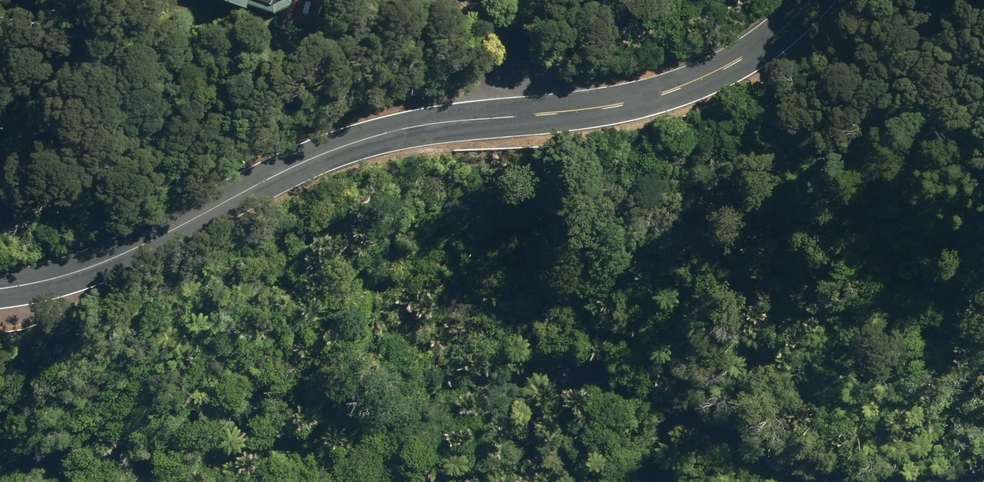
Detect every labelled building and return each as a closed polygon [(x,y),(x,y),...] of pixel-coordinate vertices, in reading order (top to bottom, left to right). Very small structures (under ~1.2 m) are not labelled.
[(259,6),(260,2),(283,10),(305,1),(306,0),(241,0),(259,6)]
